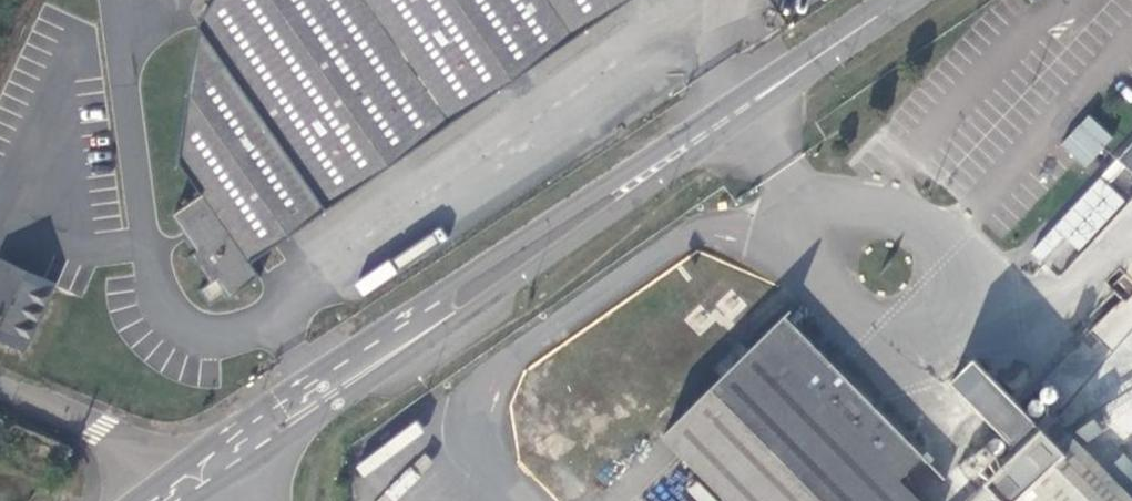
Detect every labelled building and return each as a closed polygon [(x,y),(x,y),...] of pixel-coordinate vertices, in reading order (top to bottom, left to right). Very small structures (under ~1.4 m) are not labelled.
[(209,301),(223,292),(228,297),(259,274),(250,259),(626,0),(214,0),(199,24),(180,162),(200,192),(174,213),(189,234),(185,237),(194,251),(191,254),(195,261),(200,258),(213,278),(200,288),(209,301)] [(1085,168),(1113,137),(1087,114),(1059,144),(1085,168)] [(1112,157),(1129,176),(1131,173),(1131,136),(1112,157)] [(1056,275),(1125,201),(1098,176),(1030,251),(1056,275)] [(20,347),(52,283),(0,260),(0,338),(20,347)] [(1091,329),(1108,345),(1131,321),(1131,288),(1091,329)] [(730,500),(918,500),(900,481),(922,460),(786,318),(667,436),(730,500)] [(1088,455),(1050,416),(1037,429),(1025,416),(1008,431),(1019,445),(1005,459),(1024,479),(1000,500),(1131,500),(1088,455)] [(1106,438),(1088,455),(1131,500),(1131,465),(1106,438)] [(697,479),(687,489),(698,500),(718,500),(697,479)]
